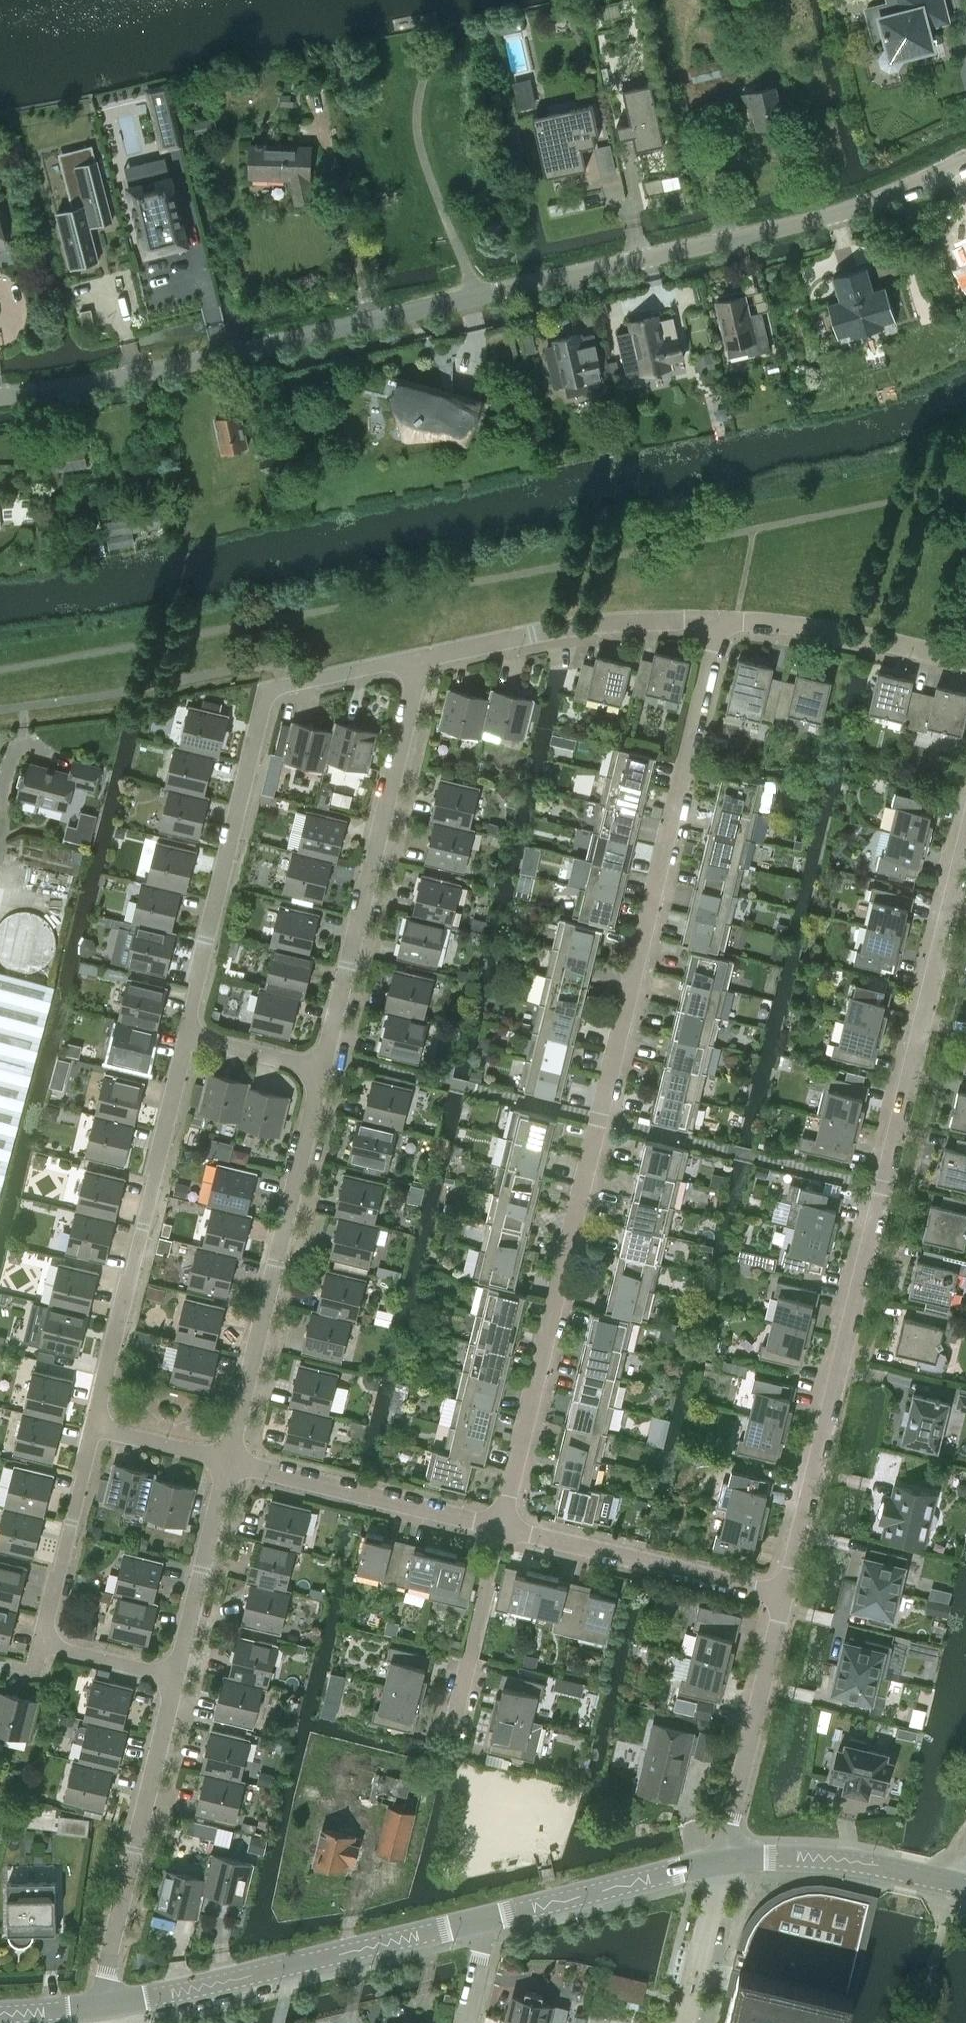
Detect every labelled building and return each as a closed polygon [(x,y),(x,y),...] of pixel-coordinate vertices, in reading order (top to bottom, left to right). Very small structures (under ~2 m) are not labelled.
[(888,49),(884,50),(879,58),(882,66),(889,71),(898,69),(903,61),(901,57),(928,50),(932,42),(928,27),(949,21),(944,0),(898,0),(900,8),(892,10),(890,3),(866,9),(874,38),(885,35),(888,49)] [(500,34),(515,31),(512,18),(497,21),(500,34)] [(732,71),(729,58),(726,47),(716,49),(718,60),(690,68),(693,81),(732,71)] [(537,105),(531,78),(512,82),(518,109),(537,105)] [(654,83),(625,89),(631,122),(617,125),(620,139),(634,136),(637,150),(666,144),(654,83)] [(776,86),(742,94),(747,110),(754,108),(759,129),(784,123),(776,86)] [(180,142),(167,88),(149,93),(162,147),(180,142)] [(281,106),(294,106),(294,98),(291,98),(291,94),(281,94),(281,106)] [(574,107),(533,116),(547,177),(587,168),(582,147),(596,144),(594,134),(599,133),(592,104),(574,107)] [(218,132),(215,117),(197,121),(201,136),(218,132)] [(617,173),(611,143),(594,147),(601,176),(617,173)] [(85,204),(57,211),(72,268),(98,261),(89,224),(96,222),(97,225),(112,221),(92,145),(65,152),(73,184),(80,183),(85,204)] [(310,146),(250,145),(249,178),(290,178),(297,203),(314,199),(309,178),(310,146)] [(678,176),(643,183),(646,196),(675,191),(674,188),(680,187),(678,176)] [(130,186),(129,187),(129,188),(132,197),(145,254),(167,249),(186,244),(187,244),(187,243),(185,234),(171,177),(149,182),(130,186)] [(580,210),(578,198),(565,201),(568,213),(580,210)] [(874,289),(868,270),(867,266),(833,276),(839,299),(828,303),(838,337),(860,331),(858,325),(872,321),(874,327),(896,320),(885,286),(874,289)] [(752,326),(749,315),(745,296),(717,302),(728,347),(730,357),(750,353),(751,354),(770,350),(764,323),(752,326)] [(91,308),(80,311),(83,328),(95,325),(91,308)] [(633,330),(618,333),(627,373),(642,369),(643,373),(669,367),(667,362),(683,358),(673,316),(658,320),(657,316),(632,322),(633,330)] [(607,352),(598,354),(593,333),(580,336),(580,334),(555,339),(557,345),(547,348),(556,387),(566,385),(568,395),(591,390),(592,392),(605,389),(603,379),(612,377),(607,352)] [(477,410),(479,401),(480,399),(455,393),(454,395),(445,392),(446,390),(401,378),(396,396),(393,395),(392,398),(394,398),(403,431),(404,433),(404,434),(405,435),(406,435),(407,436),(408,437),(409,437),(412,437),(443,434),(444,434),(446,434),(448,434),(450,435),(460,440),(461,441),(463,441),(464,441),(466,440),(466,441),(468,437),(475,425),(477,425),(477,424),(473,422),(477,410)] [(240,412),(215,417),(223,452),(248,447),(240,412)] [(36,454),(40,481),(53,479),(52,471),(87,466),(84,446),(36,454)] [(55,503),(57,516),(70,514),(67,494),(58,496),(59,502),(55,503)] [(132,531),(167,524),(164,510),(105,522),(110,548),(134,543),(132,531)] [(98,512),(78,516),(81,530),(82,530),(83,538),(94,536),(93,528),(100,527),(98,512)] [(103,539),(89,542),(92,556),(106,553),(103,539)] [(690,659),(655,651),(651,668),(639,665),(632,694),(645,697),(646,692),(660,695),(662,699),(666,696),(680,700),(690,659)] [(632,663),(597,655),(592,672),(581,669),(574,698),(587,701),(588,696),(601,699),(603,703),(607,701),(622,704),(632,663)] [(774,666),(739,658),(726,711),(741,714),(743,718),(747,716),(773,722),(774,715),(781,687),(770,684),(774,666)] [(914,728),(921,700),(909,697),(913,679),(879,671),(869,712),(883,715),(885,719),(889,717),(902,720),(900,729),(911,731),(914,732),(914,728)] [(793,690),(781,687),(774,715),(787,718),(789,713),(802,716),(804,720),(808,718),(822,721),(832,681),(797,672),(793,690)] [(965,717),(965,692),(937,685),(933,702),(921,700),(914,728),(914,732),(911,731),(909,739),(918,741),(920,730),(927,731),(928,726),(942,729),(944,733),(948,731),(962,734),(965,717)] [(482,737),(484,727),(483,727),(490,698),(489,698),(449,688),(439,727),(482,737)] [(525,737),(534,701),(534,699),(492,689),(489,698),(490,698),(483,727),(484,727),(525,737)] [(218,757),(228,714),(190,705),(180,746),(180,747),(214,755),(214,756),(218,757)] [(325,769),(327,760),(334,731),(333,731),(292,721),(283,759),(325,769)] [(335,721),(333,731),(334,731),(327,760),(368,770),(377,732),(335,721)] [(180,747),(180,746),(176,745),(166,787),(170,788),(204,796),(204,795),(214,756),(214,755),(180,747)] [(607,774),(648,784),(654,756),(656,757),(656,756),(614,745),(613,746),(614,747),(607,774)] [(24,774),(18,797),(66,810),(73,784),(94,789),(100,767),(74,761),(70,776),(46,770),(47,767),(27,762),(25,770),(23,770),(22,773),(24,774)] [(722,773),(716,800),(758,811),(758,810),(757,810),(764,783),(765,783),(765,782),(722,771),(722,773)] [(648,784),(607,774),(606,775),(607,775),(601,802),(600,802),(643,813),(643,812),(641,812),(648,784)] [(431,820),(435,821),(436,820),(469,828),(479,787),(441,778),(431,820)] [(329,808),(334,790),(322,787),(318,805),(329,808)] [(170,788),(160,829),(198,838),(209,796),(204,795),(204,796),(170,788)] [(897,806),(891,830),(930,840),(933,824),(929,823),(934,801),(895,791),(892,804),(897,806)] [(278,796),(262,792),(260,801),(276,805),(278,796)] [(758,811),(716,800),(709,828),(708,828),(751,839),(751,838),(750,838),(757,811),(758,811)] [(643,813),(600,802),(600,803),(594,830),(593,830),(634,840),(641,813),(643,813)] [(653,804),(651,814),(660,816),(663,806),(653,804)] [(759,809),(753,836),(764,839),(771,812),(759,809)] [(308,810),(299,851),(298,851),(332,859),(332,860),(336,861),(347,819),(308,810)] [(426,862),(464,871),(474,829),(469,828),(436,820),(435,821),(426,862)] [(80,827),(77,840),(89,843),(92,829),(80,827)] [(751,839),(708,828),(708,829),(709,829),(702,857),(744,867),(744,866),(750,839),(751,839)] [(881,828),(875,853),(880,854),(877,867),(891,870),(904,873),(916,876),(921,854),(926,855),(930,840),(891,830),(881,828)] [(634,840),(593,830),(593,831),(594,831),(587,858),(586,858),(629,869),(629,868),(628,868),(634,840)] [(802,850),(804,841),(795,839),(793,848),(802,850)] [(158,841),(148,882),(147,882),(181,890),(181,891),(185,892),(196,850),(158,841)] [(332,859),(298,851),(299,851),(294,849),(284,892),(322,901),(332,860),(332,859)] [(744,867),(702,857),(696,884),(695,884),(738,895),(738,894),(737,894),(744,867)] [(629,869),(586,858),(586,859),(587,859),(580,886),(621,896),(627,869),(629,869)] [(495,871),(483,868),(480,880),(492,883),(495,871)] [(891,870),(890,876),(902,879),(904,873),(891,870)] [(423,874),(413,915),(413,916),(446,924),(451,926),(461,883),(423,874)] [(171,930),(181,891),(181,890),(147,882),(148,882),(143,880),(133,923),(138,924),(138,923),(171,931),(171,930)] [(738,895),(695,884),(695,885),(689,913),(731,923),(731,922),(730,922),(737,895),(738,895)] [(621,896),(580,886),(579,887),(580,887),(574,914),(573,914),(573,915),(615,926),(616,924),(614,924),(621,896)] [(874,900),(868,925),(907,934),(911,919),(909,918),(915,896),(872,886),(869,899),(874,900)] [(309,954),(319,913),(299,908),(300,903),(288,900),(287,906),(281,904),(271,946),(275,947),(276,947),(309,955),(309,954)] [(723,950),(730,923),(731,923),(689,913),(682,940),(681,940),(681,941),(724,952),(724,950),(723,950)] [(398,956),(436,965),(446,924),(413,916),(413,915),(408,914),(398,956)] [(470,927),(486,932),(489,920),(473,916),(470,927)] [(553,946),(594,956),(601,928),(602,929),(603,928),(560,917),(559,918),(560,919),(554,946),(553,946)] [(166,974),(176,932),(171,930),(171,931),(138,923),(138,924),(133,923),(111,918),(110,926),(120,929),(121,928),(136,932),(128,965),(166,974)] [(777,922),(775,933),(786,936),(788,924),(777,922)] [(907,934),(868,925),(862,950),(857,948),(854,961),(897,972),(902,950),(903,950),(907,934)] [(594,956),(553,946),(553,947),(547,974),(546,974),(589,985),(589,984),(587,984),(594,956)] [(309,955),(276,947),(275,947),(266,987),(299,995),(299,996),(304,997),(314,955),(309,954),(309,955)] [(727,988),(733,960),(734,961),(734,959),(692,949),(691,950),(693,951),(686,978),(727,988),(728,988),(727,988)] [(223,975),(239,979),(241,970),(225,966),(223,975)] [(385,1011),(390,1012),(390,1011),(423,1019),(423,1018),(433,977),(395,968),(385,1011)] [(52,986),(0,973),(0,1189),(52,986)] [(589,985),(546,974),(546,975),(547,975),(540,1002),(539,1002),(580,1012),(587,985),(589,985)] [(129,977),(119,1019),(157,1028),(167,987),(129,977)] [(727,988),(686,978),(680,1006),(678,1006),(721,1016),(720,1016),(727,989),(727,988)] [(887,1013),(892,991),(849,981),(846,994),(851,995),(845,1020),(884,1029),(888,1013),(887,1013)] [(299,995),(266,987),(261,986),(251,1028),(289,1037),(299,996),(299,995)] [(580,1012),(539,1002),(539,1003),(540,1003),(533,1030),(575,1041),(576,1040),(574,1040),(580,1012)] [(721,1016),(678,1006),(679,1007),(673,1034),(714,1044),(713,1044),(720,1017),(721,1017),(721,1016)] [(211,1016),(219,1018),(221,1010),(213,1008),(211,1016)] [(380,1052),(418,1062),(428,1019),(423,1018),(423,1019),(390,1011),(390,1012),(380,1052)] [(157,1028),(119,1019),(109,1061),(147,1070),(157,1028)] [(884,1029),(845,1020),(839,1044),(834,1043),(831,1056),(874,1066),(879,1044),(880,1045),(884,1029)] [(575,1041),(533,1030),(532,1031),(533,1031),(527,1058),(526,1058),(567,1068),(574,1041),(575,1041)] [(714,1044),(673,1034),(666,1062),(664,1061),(664,1062),(707,1072),(713,1045),(714,1045),(714,1044)] [(710,1069),(721,1072),(726,1045),(716,1043),(710,1069)] [(51,1085),(65,1089),(73,1058),(59,1054),(51,1085)] [(567,1068),(526,1058),(526,1059),(520,1086),(519,1086),(519,1087),(562,1098),(562,1096),(560,1096),(567,1068)] [(707,1072),(664,1062),(666,1063),(659,1090),(700,1100),(701,1100),(700,1100),(706,1072),(707,1073),(707,1072)] [(847,1070),(845,1080),(863,1084),(865,1075),(847,1070)] [(106,1072),(96,1114),(134,1123),(144,1082),(106,1072)] [(199,1110),(239,1120),(240,1120),(248,1087),(249,1087),(250,1082),(208,1072),(199,1110)] [(828,1090),(822,1114),(861,1124),(865,1108),(864,1108),(869,1086),(863,1084),(845,1080),(827,1075),(824,1088),(828,1090)] [(402,1130),(412,1087),(373,1078),(364,1119),(364,1120),(397,1128),(397,1129),(402,1130)] [(290,1097),(249,1087),(248,1087),(240,1120),(239,1120),(238,1125),(281,1135),(290,1097)] [(700,1100),(659,1090),(653,1118),(651,1118),(651,1119),(693,1129),(694,1128),(693,1128),(700,1100),(700,1101),(700,1100)] [(958,1090),(950,1125),(965,1129),(965,1092),(958,1090)] [(507,1136),(548,1146),(555,1118),(557,1119),(557,1118),(514,1107),(514,1108),(514,1109),(508,1136),(507,1136)] [(134,1123),(96,1114),(86,1155),(124,1165),(134,1123)] [(858,1139),(861,1124),(822,1114),(817,1139),(801,1135),(798,1148),(851,1161),(856,1139),(858,1139)] [(639,1115),(638,1121),(649,1123),(651,1117),(639,1115)] [(387,1169),(397,1129),(397,1128),(364,1120),(364,1119),(359,1118),(349,1160),(387,1169)] [(548,1146),(507,1136),(507,1137),(508,1137),(501,1164),(500,1164),(543,1174),(542,1174),(548,1146)] [(689,1149),(646,1139),(646,1140),(647,1141),(641,1168),(682,1178),(681,1178),(688,1150),(689,1149)] [(945,1146),(936,1181),(965,1189),(965,1139),(962,1151),(945,1146)] [(455,1144),(453,1153),(466,1156),(467,1147),(455,1144)] [(208,1205),(213,1206),(213,1205),(247,1213),(257,1172),(218,1163),(208,1205)] [(543,1174),(500,1164),(500,1165),(501,1165),(494,1192),(493,1192),(535,1202),(541,1175),(543,1175),(543,1174)] [(125,1177),(87,1168),(77,1210),(115,1219),(125,1177)] [(682,1178),(641,1168),(634,1196),(632,1195),(632,1196),(675,1206),(674,1206),(681,1178),(682,1179),(682,1178)] [(336,1215),(340,1216),(341,1215),(374,1223),(374,1222),(384,1182),(346,1172),(336,1215)] [(712,1172),(709,1185),(723,1188),(725,1175),(712,1172)] [(444,1180),(445,1181),(455,1183),(456,1178),(445,1175),(444,1180)] [(177,1184),(175,1195),(187,1198),(189,1187),(177,1184)] [(837,1218),(843,1196),(790,1184),(786,1201),(791,1202),(786,1223),(796,1225),(835,1234),(838,1219),(837,1218)] [(535,1202),(493,1192),(493,1193),(494,1193),(488,1220),(487,1220),(530,1231),(530,1230),(528,1230),(535,1202)] [(951,1195),(948,1207),(931,1203),(923,1238),(963,1248),(965,1237),(965,1199),(951,1195)] [(675,1206),(632,1196),(634,1197),(627,1224),(668,1234),(674,1206),(675,1207),(675,1206)] [(213,1205),(213,1206),(203,1245),(203,1246),(237,1254),(237,1255),(241,1256),(251,1214),(247,1213),(213,1205)] [(115,1219),(77,1210),(67,1251),(105,1260),(115,1219)] [(369,1266),(379,1224),(379,1223),(374,1222),(374,1223),(341,1215),(340,1216),(331,1257),(369,1266)] [(530,1231),(487,1220),(487,1221),(481,1248),(480,1248),(521,1258),(528,1231),(530,1231)] [(164,1221),(161,1234),(170,1236),(172,1223),(164,1221)] [(668,1234),(627,1224),(620,1252),(619,1251),(619,1252),(661,1262),(662,1262),(661,1262),(667,1234),(668,1235),(668,1234)] [(685,1224),(682,1238),(698,1241),(701,1228),(685,1224)] [(831,1250),(835,1234),(796,1225),(790,1250),(785,1248),(782,1261),(824,1272),(830,1250),(831,1250)] [(170,1255),(174,1240),(160,1237),(157,1252),(170,1255)] [(237,1254),(203,1246),(203,1245),(199,1244),(189,1287),(227,1296),(237,1255),(237,1254)] [(521,1258),(480,1248),(480,1249),(481,1249),(474,1276),(473,1276),(473,1277),(516,1287),(516,1286),(514,1286),(521,1258)] [(917,1259),(909,1294),(950,1304),(953,1290),(957,1287),(955,1283),(958,1272),(965,1274),(965,1259),(924,1248),(924,1250),(925,1250),(923,1260),(917,1259)] [(661,1262),(619,1252),(618,1252),(620,1253),(614,1280),(655,1290),(654,1290),(661,1262),(661,1263),(661,1262)] [(763,1257),(742,1252),(739,1261),(761,1267),(763,1257)] [(759,1272),(761,1267),(739,1261),(737,1271),(753,1275),(754,1270),(759,1272)] [(60,1262),(50,1304),(88,1313),(98,1271),(60,1262)] [(378,1264),(376,1274),(400,1280),(402,1270),(378,1264)] [(356,1320),(366,1278),(328,1269),(318,1310),(351,1318),(351,1319),(356,1320)] [(655,1290),(614,1280),(607,1308),(605,1308),(605,1309),(648,1319),(648,1318),(647,1318),(654,1290),(655,1291),(655,1290)] [(779,1295),(773,1320),(812,1329),(816,1313),(814,1313),(820,1291),(777,1281),(774,1294),(779,1295)] [(477,1312),(477,1313),(518,1322),(525,1295),(526,1295),(527,1294),(484,1284),(484,1285),(478,1312),(477,1312)] [(176,1339),(181,1340),(181,1339),(215,1348),(214,1347),(224,1306),(186,1297),(176,1339)] [(88,1313),(50,1304),(40,1345),(78,1354),(88,1313)] [(303,1351),(341,1360),(351,1319),(351,1318),(318,1310),(313,1308),(303,1351)] [(375,1322),(391,1326),(394,1312),(378,1308),(375,1322)] [(943,1344),(941,1340),(944,1327),(950,1328),(953,1315),(947,1314),(924,1308),(921,1320),(904,1316),(895,1350),(918,1356),(915,1368),(933,1372),(941,1372),(947,1367),(949,1359),(946,1352),(939,1349),(940,1346),(943,1344)] [(594,1311),(587,1339),(628,1349),(628,1348),(634,1321),(635,1321),(635,1320),(592,1310),(592,1311),(594,1311)] [(518,1322),(477,1313),(478,1313),(471,1340),(470,1340),(470,1341),(513,1351),(513,1350),(511,1350),(518,1322)] [(437,1325),(413,1320),(412,1326),(435,1331),(437,1325)] [(812,1329),(773,1320),(767,1344),(762,1343),(759,1356),(802,1366),(807,1344),(808,1344),(812,1329)] [(181,1339),(181,1340),(171,1381),(209,1390),(219,1348),(214,1347),(215,1348),(181,1339)] [(628,1349),(587,1339),(581,1367),(579,1366),(579,1367),(622,1377),(621,1376),(627,1349),(628,1349)] [(513,1351),(470,1341),(471,1341),(464,1368),(463,1368),(463,1369),(505,1378),(511,1351),(513,1351)] [(290,1405),(294,1406),(295,1406),(328,1414),(328,1413),(338,1372),(300,1363),(290,1405)] [(622,1377),(579,1367),(580,1367),(574,1395),(615,1405),(614,1404),(621,1377),(622,1377)] [(505,1378),(463,1369),(464,1369),(458,1396),(457,1396),(457,1397),(500,1407),(500,1406),(498,1406),(505,1378)] [(34,1370),(24,1411),(62,1420),(72,1379),(34,1370)] [(411,1384),(413,1375),(402,1372),(400,1382),(411,1384)] [(756,1390),(750,1414),(789,1424),(793,1408),(792,1408),(797,1386),(754,1375),(751,1388),(756,1390)] [(902,1440),(938,1449),(949,1402),(940,1399),(940,1398),(936,1397),(935,1398),(914,1393),(902,1440)] [(960,1393),(956,1406),(965,1409),(965,1394),(960,1393)] [(615,1405),(574,1395),(567,1423),(565,1422),(565,1423),(608,1433),(608,1432),(607,1432),(614,1405),(615,1405)] [(500,1407),(457,1397),(451,1424),(450,1424),(491,1434),(498,1407),(499,1407),(500,1407)] [(285,1447),(323,1456),(333,1414),(328,1413),(328,1414),(295,1406),(294,1406),(285,1447)] [(62,1420),(24,1411),(14,1453),(52,1462),(62,1420)] [(789,1424),(750,1414),(744,1439),(739,1438),(736,1451),(779,1461),(784,1439),(785,1439),(789,1424)] [(364,1437),(367,1423),(360,1421),(352,1419),(349,1433),(364,1437)] [(608,1433),(565,1423),(567,1423),(560,1451),(601,1461),(601,1460),(607,1433),(608,1433)] [(491,1434),(450,1424),(450,1425),(451,1425),(444,1451),(444,1453),(473,1459),(472,1461),(486,1464),(486,1462),(484,1462),(491,1434)] [(696,1437),(693,1451),(712,1455),(715,1441),(696,1437)] [(394,1457),(396,1444),(385,1442),(383,1455),(394,1457)] [(444,1453),(444,1451),(432,1448),(431,1450),(432,1450),(426,1478),(425,1477),(424,1479),(425,1479),(424,1483),(440,1487),(441,1483),(467,1489),(468,1488),(466,1487),(472,1461),(473,1459),(444,1453)] [(601,1461),(560,1451),(554,1479),(552,1478),(551,1480),(565,1483),(565,1481),(594,1489),(594,1487),(600,1461),(601,1461)] [(146,1511),(154,1477),(155,1477),(156,1473),(114,1463),(108,1486),(99,1484),(96,1499),(145,1511),(146,1511)] [(16,1465),(6,1506),(44,1515),(54,1474),(16,1465)] [(769,1502),(774,1480),(760,1477),(762,1469),(746,1465),(744,1473),(732,1470),(728,1483),(733,1484),(727,1509),(766,1518),(770,1503),(769,1502)] [(196,1487),(155,1477),(154,1477),(146,1511),(145,1511),(144,1515),(187,1525),(196,1487)] [(608,1522),(615,1492),(594,1487),(594,1489),(565,1481),(565,1483),(558,1510),(557,1509),(556,1510),(566,1513),(582,1517),(581,1521),(597,1525),(598,1521),(599,1521),(599,1519),(608,1522)] [(936,1494),(896,1484),(893,1497),(886,1496),(881,1517),(880,1522),(886,1523),(883,1536),(924,1546),(928,1528),(930,1529),(934,1527),(936,1525),(938,1518),(937,1515),(934,1512),(932,1512),(936,1494)] [(272,1499),(262,1539),(262,1540),(296,1548),(295,1549),(300,1550),(310,1508),(272,1499)] [(6,1506),(0,1529),(0,1549),(34,1557),(44,1515),(6,1506)] [(323,1517),(336,1520),(339,1510),(325,1507),(323,1517)] [(766,1518),(727,1509),(721,1533),(717,1532),(713,1545),(756,1556),(761,1534),(762,1534),(766,1518)] [(556,1510),(554,1519),(564,1521),(566,1513),(556,1510)] [(361,1533),(363,1524),(354,1522),(352,1531),(361,1533)] [(404,1541),(383,1536),(383,1534),(367,1531),(358,1569),(383,1576),(382,1580),(394,1583),(404,1541)] [(248,1581),(252,1582),(252,1581),(286,1589),(286,1588),(295,1549),(296,1548),(262,1540),(262,1539),(258,1538),(248,1581)] [(426,1546),(404,1541),(394,1583),(406,1586),(408,1581),(432,1587),(442,1549),(426,1545),(426,1546)] [(899,1591),(907,1556),(871,1547),(868,1557),(865,1556),(859,1581),(899,1591)] [(442,1549),(432,1587),(430,1597),(455,1603),(454,1608),(465,1611),(467,1606),(468,1606),(469,1600),(479,1559),(457,1553),(457,1552),(442,1549)] [(115,1594),(119,1595),(119,1594),(153,1602),(153,1601),(163,1561),(125,1551),(115,1594)] [(17,1608),(27,1567),(0,1560),(0,1604),(17,1608)] [(505,1565),(504,1569),(495,1608),(508,1611),(509,1606),(534,1612),(543,1573),(527,1569),(527,1570),(505,1565)] [(568,1634),(579,1587),(580,1583),(558,1578),(559,1577),(543,1573),(534,1612),(554,1617),(552,1630),(568,1634)] [(242,1623),(281,1632),(291,1589),(286,1588),(286,1589),(252,1581),(252,1582),(242,1623)] [(890,1626),(899,1591),(859,1581),(853,1606),(856,1607),(855,1612),(868,1615),(867,1620),(890,1626)] [(605,1643),(618,1591),(601,1587),(601,1588),(580,1583),(579,1587),(568,1634),(605,1643)] [(327,1591),(317,1589),(315,1597),(325,1600),(327,1591)] [(119,1594),(119,1595),(109,1636),(148,1645),(158,1602),(153,1601),(153,1602),(119,1594)] [(7,1650),(17,1608),(0,1604),(0,1648),(7,1650)] [(730,1647),(738,1614),(699,1604),(693,1629),(698,1630),(692,1655),(731,1664),(735,1648),(730,1647)] [(391,1622),(385,1620),(382,1634),(395,1637),(397,1631),(391,1622)] [(239,1635),(230,1675),(229,1676),(263,1684),(263,1685),(267,1686),(278,1644),(239,1635)] [(884,1677),(892,1645),(850,1636),(849,1641),(845,1640),(839,1665),(884,1677)] [(451,1638),(448,1650),(459,1652),(461,1640),(451,1638)] [(301,1651),(303,1644),(287,1640),(285,1647),(301,1651)] [(392,1659),(386,1684),(424,1693),(428,1678),(427,1677),(432,1655),(390,1645),(387,1658),(392,1659)] [(717,1701),(723,1678),(727,1680),(731,1664),(692,1655),(686,1679),(681,1678),(678,1691),(717,1701)] [(890,1678),(884,1677),(839,1665),(833,1690),(843,1693),(842,1699),(871,1706),(874,1692),(886,1695),(890,1678)] [(545,1683),(506,1673),(503,1672),(498,1694),(496,1694),(493,1710),(531,1719),(537,1694),(542,1696),(545,1683)] [(215,1717),(253,1726),(263,1685),(263,1684),(229,1676),(230,1675),(225,1674),(215,1717)] [(558,1676),(555,1688),(578,1694),(581,1682),(558,1676)] [(84,1719),(89,1721),(89,1720),(123,1728),(123,1727),(133,1686),(95,1677),(84,1719)] [(424,1693),(386,1684),(380,1709),(375,1707),(372,1720),(414,1731),(419,1709),(421,1709),(424,1693)] [(30,1738),(39,1700),(0,1691),(0,1731),(30,1738)] [(700,1699),(696,1715),(711,1718),(715,1703),(700,1699)] [(525,1744),(531,1719),(493,1710),(489,1725),(490,1726),(485,1748),(527,1758),(530,1745),(525,1744)] [(911,1715),(909,1724),(922,1727),(924,1718),(911,1715)] [(89,1720),(89,1721),(79,1760),(113,1768),(113,1769),(117,1771),(128,1728),(123,1727),(123,1728),(89,1720)] [(640,1787),(639,1789),(642,1790),(643,1793),(651,1795),(654,1793),(661,1794),(663,1797),(670,1799),(673,1797),(676,1798),(676,1796),(679,1794),(681,1786),(679,1783),(687,1751),(695,1753),(713,1758),(718,1735),(701,1730),(700,1735),(691,1733),(655,1724),(643,1774),(640,1776),(638,1784),(640,1787)] [(202,1771),(206,1772),(207,1771),(240,1780),(240,1779),(250,1738),(212,1729),(202,1771)] [(856,1791),(867,1748),(869,1740),(848,1736),(845,1750),(838,1748),(831,1779),(846,1782),(845,1789),(856,1791)] [(885,1760),(887,1753),(867,1748),(856,1791),(868,1794),(869,1788),(884,1791),(892,1761),(885,1760)] [(113,1768),(79,1760),(75,1759),(65,1801),(103,1810),(113,1769),(113,1768)] [(376,1770),(369,1797),(416,1808),(423,1782),(376,1770)] [(196,1813),(235,1822),(245,1780),(240,1779),(240,1780),(207,1771),(206,1772),(196,1813)] [(10,1792),(30,1796),(33,1785),(13,1781),(10,1792)] [(388,1804),(377,1851),(404,1858),(416,1811),(388,1804)] [(58,1831),(88,1835),(90,1818),(60,1814),(58,1831)] [(231,1842),(235,1828),(191,1816),(187,1830),(231,1842)] [(361,1836),(325,1827),(325,1830),(321,1831),(319,1840),(321,1843),(316,1863),(319,1863),(320,1867),(329,1869),(331,1867),(347,1870),(350,1858),(355,1860),(361,1836)] [(211,1853),(205,1878),(206,1878),(203,1891),(204,1891),(244,1901),(254,1863),(211,1853)] [(198,1916),(204,1891),(203,1891),(206,1878),(205,1878),(164,1868),(155,1906),(198,1916)] [(57,1932),(56,1881),(9,1882),(9,1933),(10,1937),(12,1941),(16,1944),(20,1945),(24,1945),(28,1943),(32,1941),(34,1937),(34,1933),(57,1932)] [(740,1969),(727,2022),(847,2022),(854,1994),(840,1991),(848,1957),(855,1959),(869,1901),(833,1892),(820,1890),(808,1890),(795,1893),(783,1898),(772,1904),(763,1913),(755,1923),(749,1934),(745,1946),(744,1951),(737,1949),(733,1967),(740,1969)] [(645,1999),(647,1976),(609,1971),(606,1994),(645,1999)] [(524,1997),(514,1995),(511,2007),(509,2007),(507,2014),(509,2016),(536,2022),(548,2022),(552,2004),(542,2001),(544,1994),(526,1989),(524,1997)]
